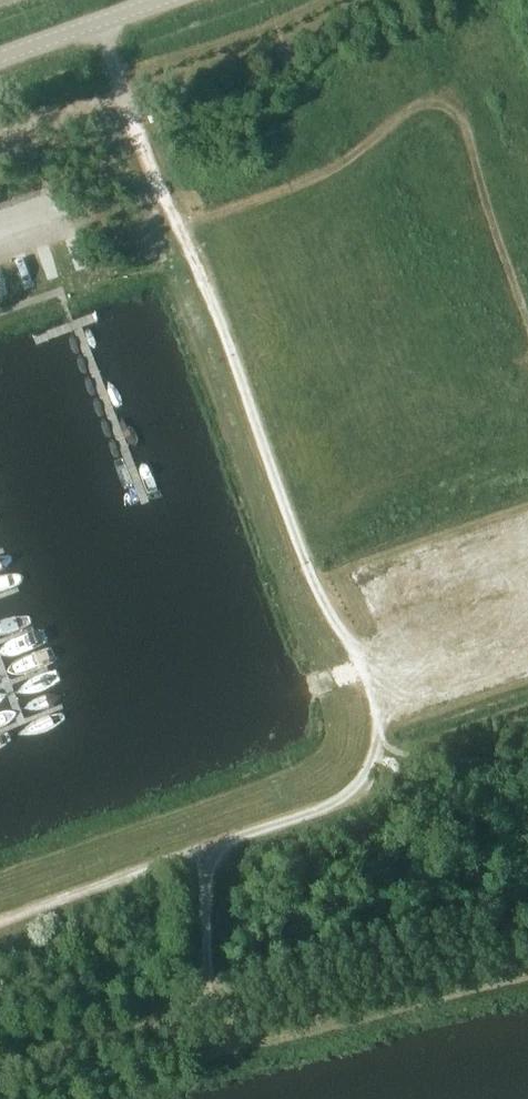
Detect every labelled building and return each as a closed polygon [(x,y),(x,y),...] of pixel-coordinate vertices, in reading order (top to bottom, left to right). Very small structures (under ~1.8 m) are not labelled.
[(283,66),(295,62),(290,47),(278,52),(283,66)]
